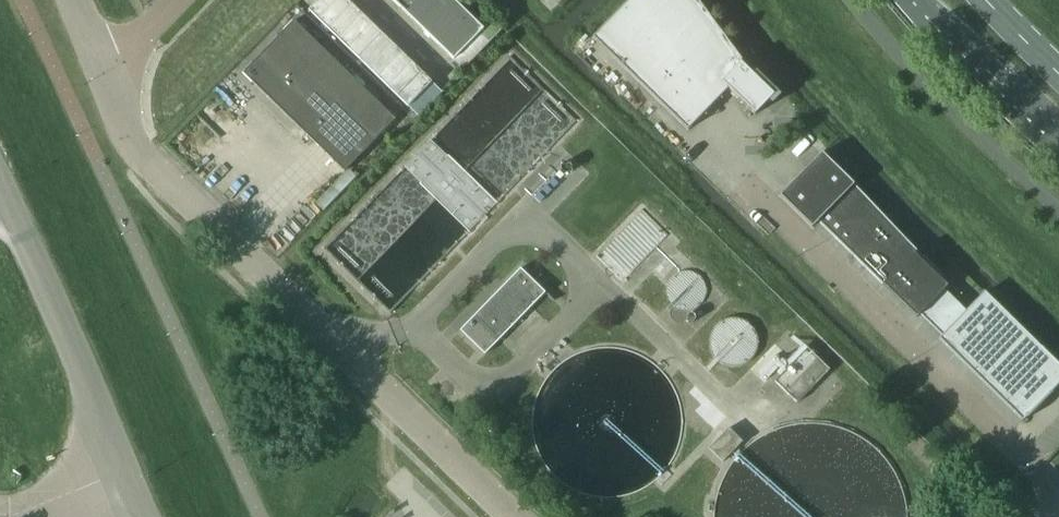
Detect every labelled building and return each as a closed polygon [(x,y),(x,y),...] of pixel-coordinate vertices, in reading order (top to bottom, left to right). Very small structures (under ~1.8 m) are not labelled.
[(333,34),(357,9),(347,0),(317,0),(308,9),(333,34)] [(422,29),(451,0),(392,0),(422,29)] [(422,29),(453,59),(483,28),(454,0),(451,0),(422,29)] [(592,36),(687,129),(727,87),(754,114),(773,94),(746,68),(747,67),(698,0),(627,0),(592,36)] [(357,9),(333,34),(358,58),(382,33),(357,9)] [(395,118),(293,20),(242,72),(344,171),(395,118)] [(382,33),(358,58),(383,82),(406,57),(382,33)] [(406,57),(383,82),(407,106),(431,81),(406,57)] [(821,151),(779,194),(811,226),(817,219),(916,316),(946,285),(940,279),(937,276),(935,273),(933,270),(931,267),(925,262),(922,260),(919,257),(917,253),(915,250),(909,246),(906,243),(904,240),(902,237),(899,234),(893,230),(890,227),(888,224),(886,220),(884,217),(878,213),(875,210),(872,207),(870,204),(868,201),(862,196),(859,194),(857,191),(855,187),(852,184),(854,183),(821,151)] [(520,268),(459,330),(484,354),(544,292),(520,268)] [(671,303),(673,305),(676,308),(679,309),(682,310),(686,310),(689,310),(693,309),(696,308),(699,305),(701,303),(705,297),(706,294),(706,291),(706,287),(705,284),(704,280),(699,275),(696,273),(693,271),(690,270),(686,270),(683,270),(680,271),(676,273),(674,274),(671,277),(669,280),(667,283),(667,285),(666,288),(666,294),(667,297),(669,300),(671,303)] [(758,347),(758,343),(758,339),(757,334),(755,330),(753,327),(750,324),(746,321),(743,319),(738,318),(734,318),(730,318),(726,319),(722,321),(718,323),(715,326),(713,330),(711,334),(710,338),(709,342),(710,346),(710,350),(712,354),(714,357),(717,360),(720,363),(724,365),(727,366),(731,367),(736,367),(740,366),(743,365),(747,363),(750,361),(753,358),(755,354),(757,351),(758,347)] [(806,348),(775,381),(797,402),(828,369),(806,348)] [(728,427),(708,448),(722,461),(742,441),(728,427)]
